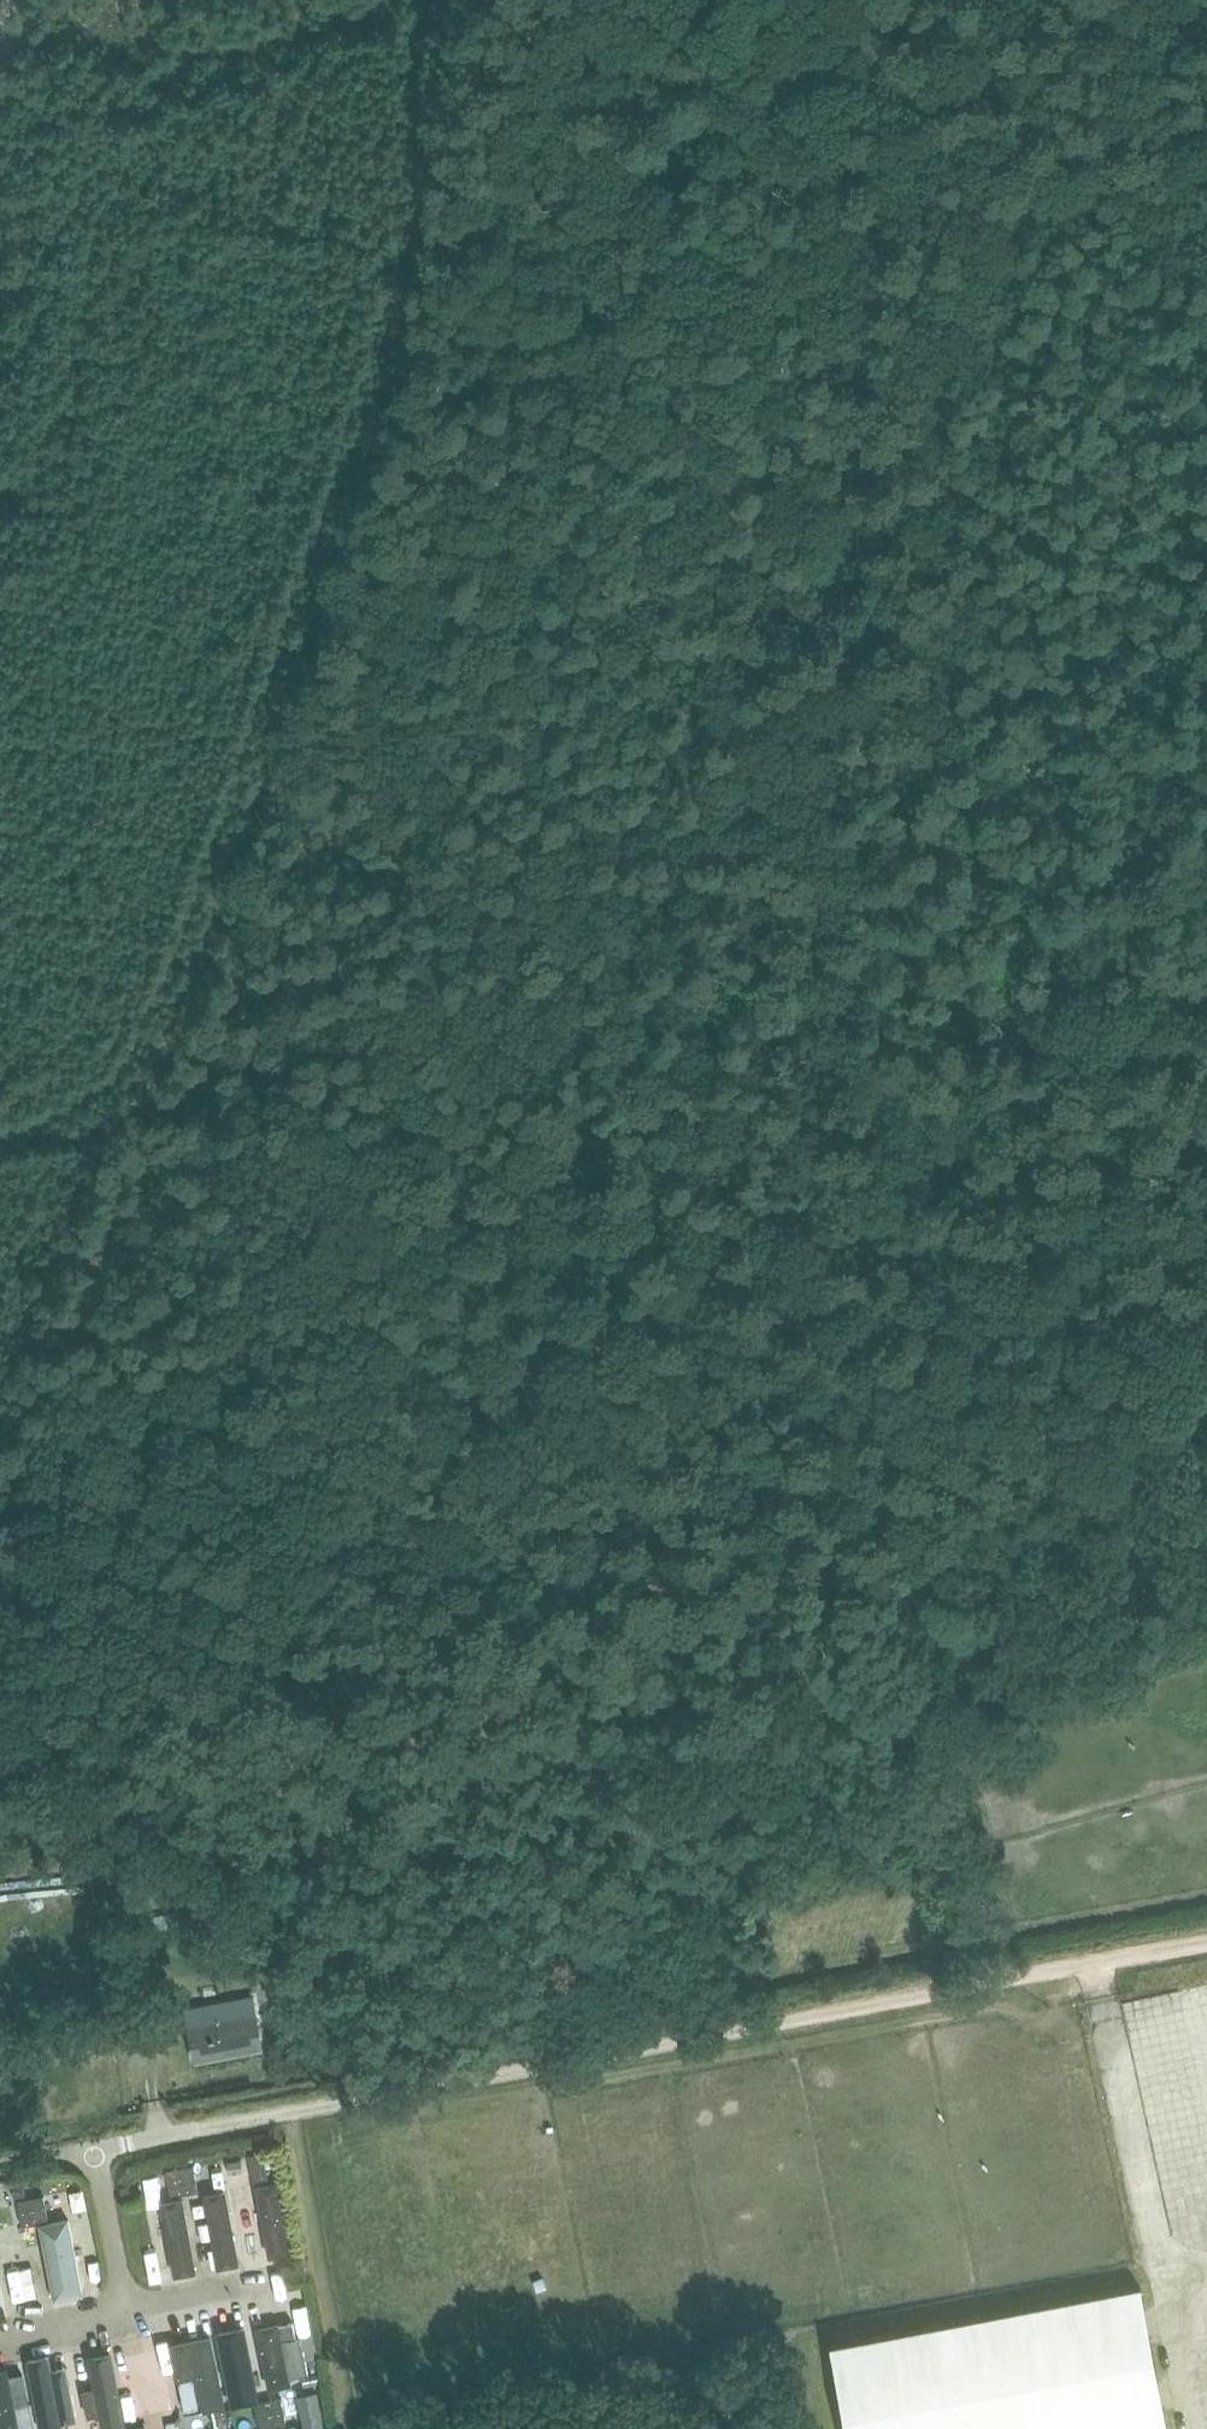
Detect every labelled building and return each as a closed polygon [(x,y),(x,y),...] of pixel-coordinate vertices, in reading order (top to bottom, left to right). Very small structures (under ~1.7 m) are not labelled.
[(240,1927),(241,1945),(251,1944),(251,1927),(240,1927)] [(190,2026),(192,2038),(197,2061),(263,2049),(256,2013),(190,2026)] [(250,2154),(255,2180),(269,2177),(264,2151),(250,2154)] [(242,2160),(228,2162),(230,2173),(244,2171),(242,2160)] [(170,2182),(197,2177),(194,2164),(167,2170),(170,2182)] [(199,2191),(197,2177),(170,2182),(172,2196),(190,2192),(199,2191)] [(19,2199),(28,2197),(25,2181),(13,2184),(16,2200),(19,2199)] [(270,2186),(240,2191),(253,2267),(283,2262),(270,2186)] [(45,2195),(19,2199),(21,2212),(47,2207),(45,2195)] [(232,2271),(217,2195),(191,2199),(206,2276),(232,2271)] [(188,2279),(173,2201),(146,2206),(161,2284),(188,2279)] [(50,2220),(47,2207),(21,2212),(24,2225),(44,2221),(50,2220)] [(75,2217),(41,2224),(57,2304),(91,2297),(75,2217)] [(3,2266),(34,2260),(30,2235),(0,2241),(0,2248),(3,2266)] [(1141,2286),(831,2345),(847,2428),(1168,2428),(1141,2286)] [(292,2323),(256,2331),(269,2391),(291,2386),(290,2379),(308,2375),(300,2337),(295,2338),(292,2323)] [(242,2329),(217,2334),(232,2404),(257,2399),(242,2329)] [(218,2409),(203,2341),(171,2348),(185,2416),(212,2411),(218,2409)] [(165,2416),(153,2354),(122,2360),(136,2421),(165,2416)] [(86,2359),(100,2428),(118,2428),(123,2428),(108,2355),(86,2359)] [(65,2385),(45,2389),(40,2363),(17,2367),(19,2377),(25,2407),(30,2428),(54,2428),(53,2424),(73,2420),(65,2385)] [(0,2377),(0,2428),(9,2428),(5,2411),(25,2407),(19,2377),(1,2381),(0,2377)] [(258,2415),(285,2409),(282,2396),(276,2398),(256,2402),(258,2415)] [(212,2411),(215,2428),(230,2428),(226,2408),(218,2409),(212,2411)] [(287,2422),(285,2409),(258,2415),(261,2427),(287,2422)]
